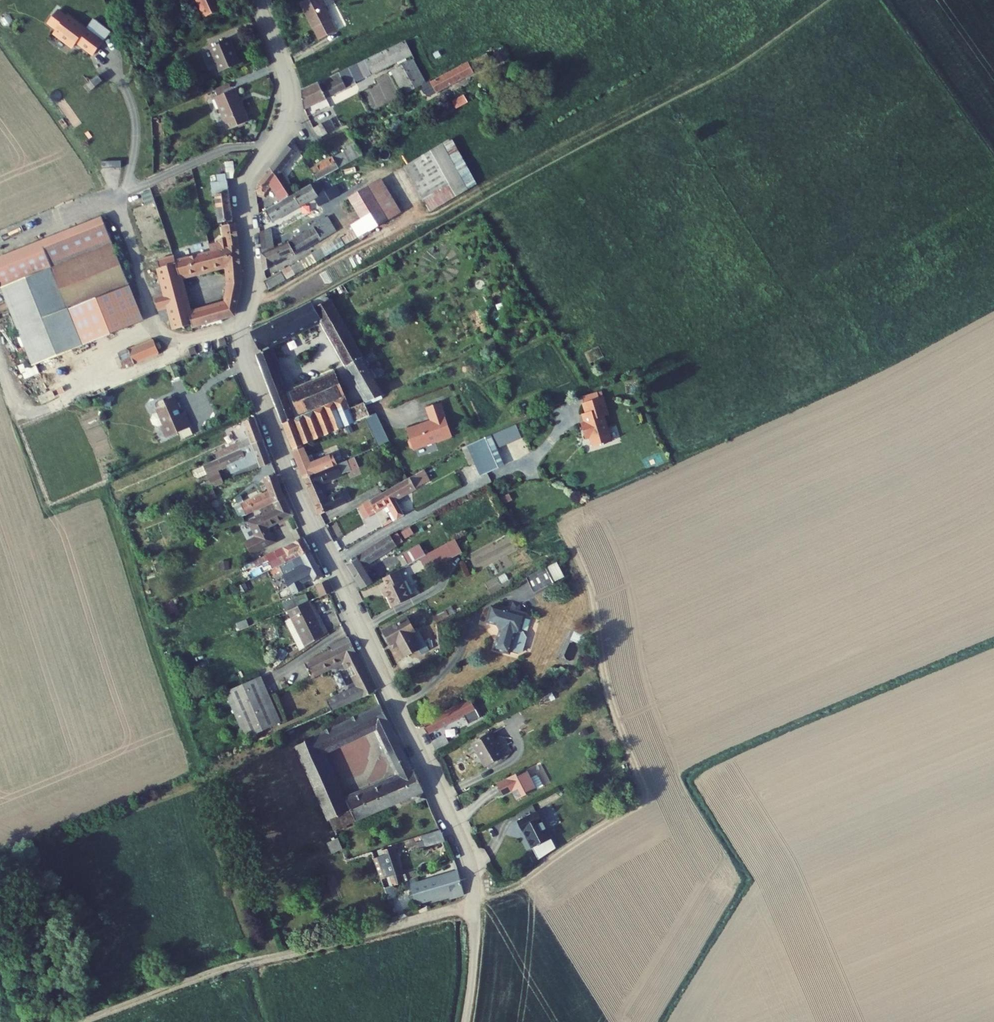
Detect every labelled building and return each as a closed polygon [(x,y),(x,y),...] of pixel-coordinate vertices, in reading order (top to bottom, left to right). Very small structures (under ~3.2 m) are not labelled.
[(221,10),(216,0),(197,0),(205,17),(221,10)] [(305,13),(319,39),(337,30),(326,8),(322,0),(305,0),(302,2),(307,12),(305,13)] [(326,8),(333,4),(331,0),(322,0),(326,8)] [(77,42),(94,54),(103,42),(66,16),(66,17),(57,10),(48,22),(57,29),(54,32),(74,47),(77,42)] [(232,46),(229,39),(210,47),(220,72),(238,64),(231,47),(232,46)] [(355,82),(412,54),(406,40),(318,82),(326,98),(356,83),(355,82)] [(493,51),(498,60),(507,55),(502,46),(493,51)] [(431,82),(436,92),(474,72),(471,68),(490,58),(487,53),(468,62),(432,82),(431,82)] [(416,64),(413,59),(392,71),(394,75),(416,64)] [(394,75),(405,94),(423,84),(426,82),(416,64),(394,75)] [(143,77),(140,69),(135,71),(138,79),(143,77)] [(431,82),(432,82),(431,80),(426,82),(423,84),(424,86),(423,88),(425,92),(427,93),(428,95),(430,95),(436,92),(431,82)] [(302,90),(304,109),(325,99),(326,98),(318,82),(302,90)] [(217,93),(231,87),(229,83),(215,89),(217,93)] [(369,106),(388,98),(382,85),(363,93),(369,106)] [(229,129),(249,122),(235,89),(216,97),(229,129)] [(453,102),(456,109),(468,102),(464,95),(453,102)] [(444,107),(448,114),(456,109),(453,102),(444,107)] [(321,138),(336,129),(331,119),(313,128),(321,138)] [(405,155),(395,137),(388,140),(399,158),(405,155)] [(449,185),(471,172),(452,138),(431,151),(449,185)] [(363,155),(355,142),(346,147),(347,150),(311,170),(317,181),(318,180),(363,155)] [(284,178),(285,177),(282,173),(297,153),(288,145),(271,167),(280,181),(284,178)] [(404,166),(423,200),(435,193),(449,185),(431,151),(404,166)] [(227,179),(234,178),(232,162),(225,163),(226,174),(227,179)] [(271,186),(281,201),(290,196),(283,186),(280,181),(271,167),(258,183),(256,190),(265,192),(271,186)] [(477,184),(471,172),(449,185),(457,197),(477,184)] [(219,222),(232,220),(229,193),(227,179),(226,174),(217,174),(218,182),(211,182),(213,195),(216,195),(219,222)] [(349,198),(361,219),(369,231),(401,213),(380,179),(349,198)] [(336,184),(324,191),(318,180),(317,181),(311,184),(318,195),(314,197),(319,206),(341,193),(336,184)] [(310,199),(314,197),(318,195),(311,184),(290,196),(281,201),(265,210),(271,221),(310,199)] [(443,205),(457,197),(449,185),(435,193),(443,205)] [(148,189),(150,198),(159,196),(157,187),(148,189)] [(257,199),(266,199),(265,192),(256,190),(257,199)] [(431,212),(443,205),(435,193),(423,200),(431,212)] [(295,253),(296,255),(329,236),(336,231),(328,216),(313,225),(314,227),(289,242),(295,253)] [(2,287),(52,267),(113,243),(102,217),(0,257),(0,282),(2,287)] [(369,231),(361,219),(351,225),(354,231),(342,239),(340,237),(332,242),(336,250),(345,245),(358,238),(369,231)] [(229,275),(241,273),(239,245),(235,223),(233,224),(223,225),(224,234),(226,234),(227,238),(219,239),(219,243),(210,246),(211,252),(175,260),(174,255),(157,261),(166,295),(155,298),(158,309),(169,306),(170,308),(187,304),(180,277),(228,264),(229,275)] [(274,248),(271,228),(260,232),(262,254),(274,248)] [(274,248),(262,254),(264,271),(273,266),(272,263),(295,253),(289,242),(274,248)] [(295,275),(336,250),(332,242),(312,254),(291,267),(295,275)] [(52,267),(2,287),(33,366),(83,346),(80,338),(73,321),(68,308),(129,284),(127,277),(123,268),(113,243),(52,267)] [(123,268),(127,277),(132,275),(129,266),(123,268)] [(291,266),(281,272),(286,280),(295,275),(291,267),(291,266)] [(286,280),(281,272),(264,282),(268,290),(286,280)] [(229,275),(230,284),(242,283),(241,273),(229,275)] [(230,284),(226,303),(189,314),(189,312),(172,316),(175,329),(191,325),(191,327),(233,315),(234,315),(242,283),(230,284)] [(144,321),(129,284),(68,308),(73,321),(74,321),(83,346),(144,321)] [(348,293),(343,284),(335,288),(340,297),(348,293)] [(314,308),(330,299),(326,293),(311,301),(252,331),(261,349),(269,346),(320,320),(314,308)] [(330,299),(314,308),(320,320),(326,331),(342,321),(330,299)] [(187,304),(170,308),(172,316),(189,312),(187,304)] [(74,321),(73,321),(80,338),(83,346),(74,321)] [(342,321),(326,331),(360,390),(377,382),(342,321)] [(154,340),(129,350),(134,362),(135,361),(136,363),(159,353),(154,340)] [(262,352),(256,355),(260,364),(273,357),(270,349),(262,352)] [(134,362),(129,350),(119,355),(123,366),(134,362)] [(277,368),(273,357),(260,364),(263,374),(277,368)] [(180,377),(175,364),(167,367),(172,380),(180,377)] [(345,397),(334,371),(286,391),(277,368),(263,374),(283,423),(345,397)] [(384,394),(377,382),(360,390),(366,401),(367,402),(384,394)] [(599,397),(597,392),(583,397),(585,402),(583,403),(586,413),(583,413),(587,422),(581,423),(586,438),(591,437),(595,447),(601,444),(602,445),(605,444),(605,443),(612,440),(603,416),(608,414),(602,396),(599,397)] [(103,406),(110,407),(111,395),(104,395),(103,406)] [(163,427),(163,430),(166,438),(179,432),(190,427),(191,427),(185,412),(181,413),(174,397),(172,398),(163,402),(162,400),(156,402),(156,407),(158,413),(153,415),(151,420),(153,425),(158,426),(163,424),(164,425),(163,427)] [(364,418),(370,415),(364,402),(349,408),(345,397),(283,423),(292,449),(293,449),(303,445),(345,426),(351,423),(364,418)] [(413,448),(413,449),(452,436),(441,403),(427,408),(431,421),(427,422),(428,423),(423,425),(423,424),(407,429),(410,439),(409,441),(411,447),(413,448)] [(247,410),(247,408),(239,412),(242,418),(243,417),(241,412),(247,410)] [(371,430),(378,446),(390,441),(376,413),(370,415),(364,418),(369,430),(371,430)] [(244,422),(249,437),(215,453),(218,459),(263,439),(255,416),(244,422)] [(521,437),(515,424),(490,435),(496,448),(521,437)] [(193,434),(190,427),(179,432),(182,439),(193,434)] [(490,435),(479,440),(473,443),(487,473),(498,468),(495,461),(501,459),(496,448),(490,435)] [(260,467),(272,462),(263,439),(218,459),(192,470),(195,476),(199,478),(208,474),(218,469),(222,468),(222,469),(229,466),(231,473),(258,461),(260,467)] [(468,445),(463,448),(470,465),(475,463),(481,476),(487,473),(473,443),(468,445)] [(296,457),(306,453),(303,445),(293,449),(296,457)] [(304,478),(337,464),(336,461),(333,454),(315,461),(312,454),(307,456),(306,453),(296,457),(304,478)] [(358,466),(354,457),(347,460),(351,470),(358,466)] [(504,466),(501,459),(495,461),(498,468),(504,466)] [(351,470),(347,460),(343,462),(337,464),(304,478),(320,514),(346,502),(341,491),(326,499),(319,483),(351,470)] [(210,481),(213,487),(213,488),(224,483),(218,469),(208,474),(210,481)] [(407,479),(390,489),(396,499),(430,480),(424,469),(410,477),(407,479)] [(269,491),(273,502),(274,503),(285,498),(276,474),(265,478),(269,491)] [(213,487),(210,481),(202,484),(204,491),(213,487)] [(382,493),(379,486),(366,493),(370,500),(382,493)] [(217,497),(213,488),(204,491),(208,501),(217,497)] [(393,510),(398,519),(404,515),(396,499),(390,489),(382,493),(370,500),(363,504),(368,515),(381,507),(385,514),(393,510)] [(512,489),(502,493),(506,502),(516,498),(512,489)] [(240,517),(273,502),(269,491),(263,494),(235,506),(240,517)] [(274,503),(274,504),(261,510),(263,515),(249,522),(256,537),(245,542),(251,554),(276,541),(268,527),(293,514),(285,498),(274,503)] [(346,562),(357,580),(367,572),(363,566),(397,545),(402,541),(402,539),(398,533),(391,537),(390,535),(346,562)] [(300,556),(311,550),(304,537),(254,561),(256,564),(256,565),(268,560),(273,569),(279,566),(284,564),(300,556)] [(440,547),(447,559),(460,552),(454,539),(440,547)] [(403,554),(409,565),(421,557),(425,555),(426,555),(420,544),(403,554)] [(431,567),(447,559),(440,547),(426,555),(425,555),(431,567)] [(311,550),(300,556),(284,564),(279,566),(288,586),(289,586),(293,595),(306,589),(303,584),(312,579),(314,581),(325,575),(311,550)] [(427,569),(431,567),(425,555),(421,557),(427,569)] [(246,569),(256,564),(254,561),(245,565),(246,569)] [(553,581),(564,576),(557,562),(546,568),(553,581)] [(546,568),(527,577),(534,593),(554,583),(553,581),(546,568)] [(398,571),(385,577),(389,586),(384,588),(393,606),(411,598),(398,571)] [(365,587),(373,582),(367,572),(357,580),(362,589),(365,587)] [(328,581),(316,585),(321,597),(332,592),(328,581)] [(289,610),(307,603),(309,602),(306,594),(282,603),(286,611),(289,610)] [(303,639),(325,628),(324,626),(322,627),(309,602),(307,603),(289,610),(292,618),(303,639)] [(495,649),(509,653),(510,652),(518,655),(523,652),(527,637),(524,631),(521,630),(525,615),(491,605),(487,621),(497,624),(500,629),(495,649)] [(434,616),(437,622),(449,616),(446,610),(434,616)] [(285,622),(299,651),(307,646),(303,639),(292,618),(285,622)] [(406,655),(418,648),(421,646),(420,643),(417,645),(414,639),(410,632),(414,630),(408,618),(384,631),(385,633),(383,634),(387,641),(389,640),(391,643),(394,641),(397,645),(399,643),(406,655)] [(303,639),(307,646),(328,633),(325,628),(303,639)] [(305,664),(310,675),(344,658),(350,668),(359,687),(328,701),(331,710),(363,696),(364,697),(376,692),(349,637),(330,646),(333,651),(305,664)] [(345,670),(350,668),(344,658),(310,675),(312,678),(342,664),(345,670)] [(246,738),(281,723),(260,677),(226,692),(246,738)] [(561,688),(568,684),(564,677),(557,681),(561,688)] [(428,734),(465,715),(459,703),(422,724),(428,734)] [(396,735),(381,705),(315,737),(297,745),(318,795),(337,786),(322,753),(376,727),(383,742),(396,735)] [(589,733),(587,728),(579,732),(581,737),(589,733)] [(472,743),(486,766),(504,756),(490,732),(472,743)] [(387,751),(400,744),(396,735),(383,742),(387,751)] [(432,741),(437,751),(448,744),(443,736),(432,741)] [(322,803),(334,831),(414,796),(417,803),(427,799),(424,791),(415,771),(413,771),(400,744),(387,751),(400,777),(347,800),(351,809),(348,811),(344,802),(340,794),(322,803)] [(537,772),(530,776),(526,770),(497,784),(502,794),(513,789),(518,799),(544,786),(537,772)] [(322,803),(340,794),(337,786),(318,795),(322,803)] [(537,811),(518,821),(523,831),(524,830),(539,859),(556,847),(537,811)] [(439,834),(442,833),(441,830),(422,835),(425,846),(441,841),(439,834)] [(332,854),(343,849),(339,838),(327,843),(332,854)] [(387,878),(390,886),(393,886),(405,881),(419,876),(416,870),(403,874),(394,847),(386,849),(383,850),(382,849),(377,850),(379,856),(374,858),(381,880),(387,878)] [(454,880),(452,873),(412,885),(413,891),(415,899),(417,903),(448,894),(454,892),(455,898),(464,895),(460,878),(454,880)] [(397,897),(393,886),(390,886),(385,888),(389,900),(397,897)]
